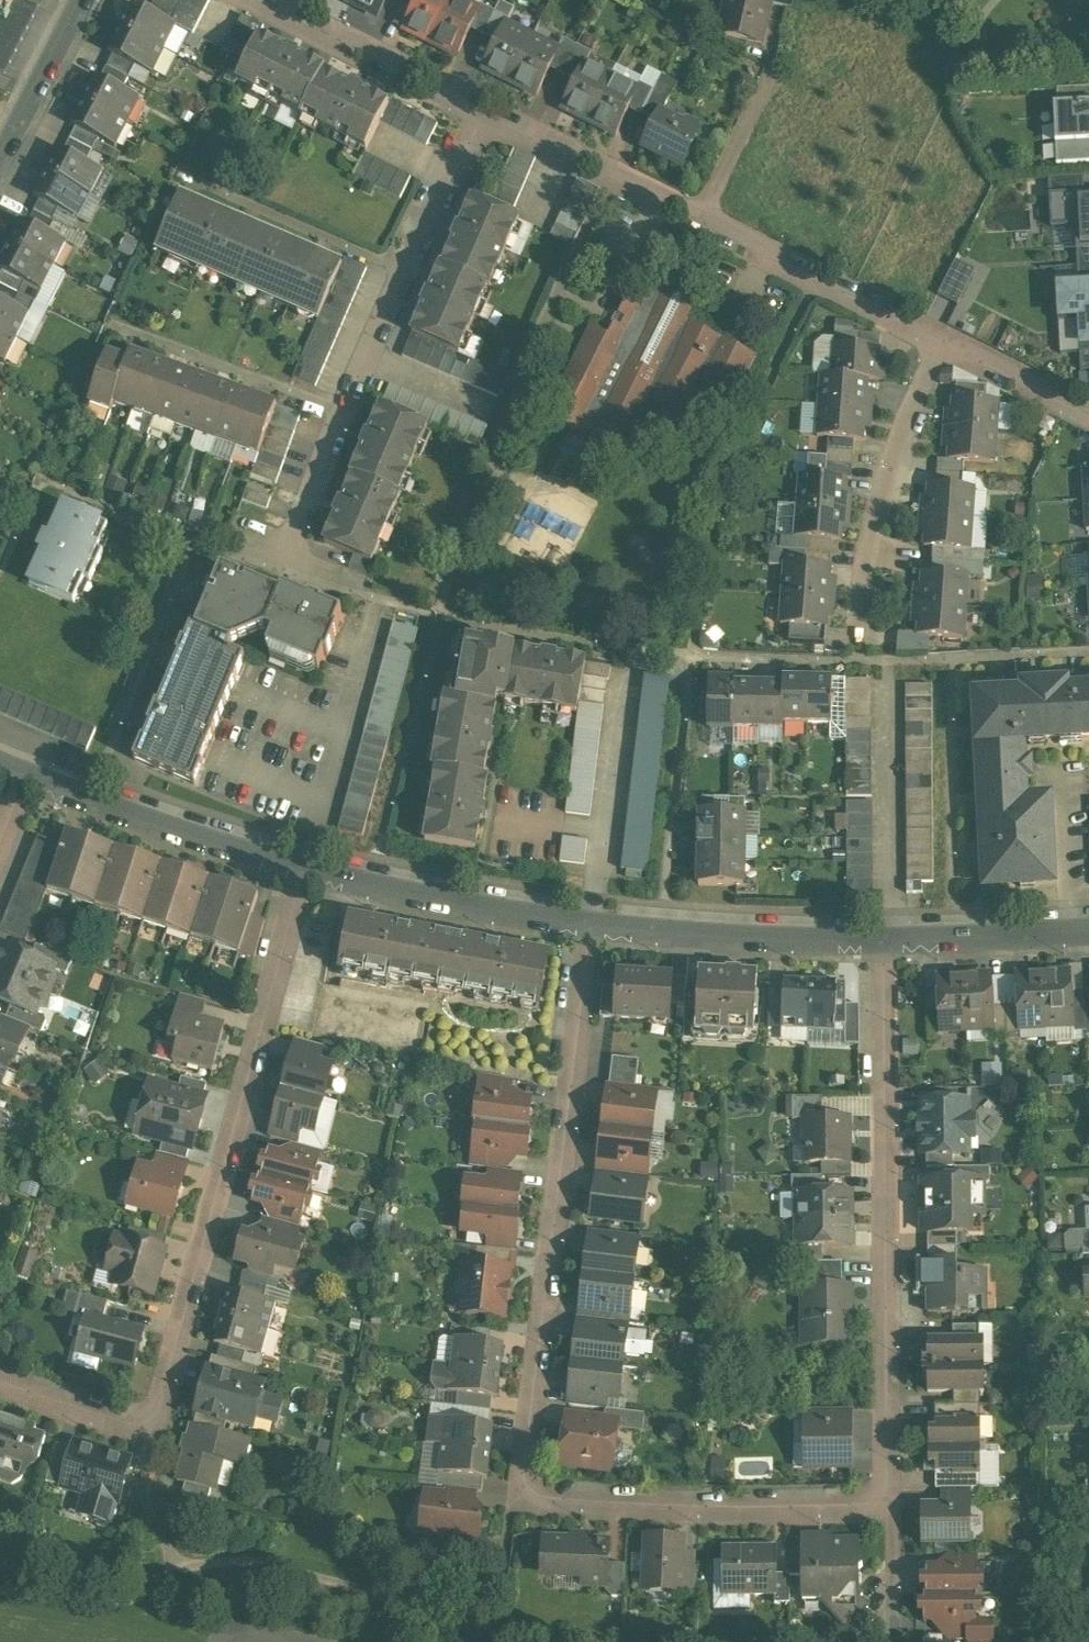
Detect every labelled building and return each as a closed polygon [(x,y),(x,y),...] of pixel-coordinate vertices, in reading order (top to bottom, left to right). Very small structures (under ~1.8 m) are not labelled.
[(26,0),(15,0),(8,14),(0,29),(0,72),(4,74),(39,6),(26,0)] [(8,14),(15,0),(0,0),(0,10),(8,14)] [(181,0),(155,0),(154,1),(176,12),(182,1),(181,0)] [(210,0),(182,0),(182,1),(176,12),(171,24),(176,27),(192,35),(210,0)] [(351,2),(378,15),(385,0),(352,0),(351,2)] [(404,28),(431,41),(451,0),(418,0),(417,2),(404,28)] [(456,0),(451,0),(431,41),(457,54),(470,28),(479,11),(478,11),(456,0)] [(724,11),(729,13),(724,34),(760,43),(770,4),(769,4),(770,0),(726,0),(724,11)] [(769,4),(770,4),(792,9),(794,0),(770,0),(769,4)] [(176,12),(154,1),(148,13),(171,24),(176,12)] [(148,13),(133,5),(121,29),(164,51),(176,27),(171,24),(148,13)] [(495,12),(481,5),(478,11),(479,11),(470,28),(483,35),(495,12)] [(509,19),(495,12),(483,35),(496,42),(505,25),(506,25),(509,19)] [(242,15),(224,51),(246,62),(259,36),(263,26),(242,15)] [(496,42),(483,68),(510,81),(531,38),(506,25),(505,25),(496,42)] [(164,51),(121,29),(108,53),(134,66),(151,75),(164,51)] [(246,62),(236,81),(302,114),(323,71),(324,68),(299,55),(300,53),(288,48),(287,50),(259,36),(246,62)] [(557,51),(531,38),(510,81),(536,95),(549,69),(558,52),(557,51)] [(577,46),(563,39),(557,51),(558,52),(549,69),(562,75),(577,46)] [(591,53),(577,46),(562,75),(575,82),(584,65),(585,65),(591,53)] [(134,66),(113,55),(107,67),(128,78),(134,66)] [(585,65),(584,65),(575,82),(563,108),(589,121),(611,78),(585,65)] [(642,80),(616,66),(611,78),(636,91),(640,85),(642,80)] [(128,78),(107,67),(100,80),(122,91),(128,78)] [(363,89),(351,83),(350,85),(323,71),(302,114),(300,117),(366,150),(380,123),(389,104),(362,91),(363,89)] [(100,80),(97,78),(85,101),(128,124),(140,100),(122,91),(100,80)] [(636,91),(611,78),(589,121),(616,135),(629,109),(637,92),(636,91)] [(672,91),(657,84),(642,115),(656,122),(660,112),(662,113),(672,91)] [(653,91),(640,85),(636,91),(637,92),(629,109),(641,115),(653,91)] [(1057,89),(1057,105),(1088,104),(1088,88),(1057,89)] [(128,124),(85,101),(72,126),(76,128),(98,139),(115,148),(128,124)] [(437,124),(390,101),(389,104),(380,123),(427,146),(437,124)] [(1053,106),(1055,144),(1088,142),(1088,104),(1057,105),(1053,106)] [(662,113),(660,112),(656,122),(643,148),(681,167),(698,133),(696,125),(689,121),(682,123),(662,113)] [(98,139),(76,128),(71,140),(93,151),(98,139)] [(93,151),(71,140),(64,153),(86,164),(93,151)] [(1055,144),(1056,165),(1088,163),(1088,142),(1055,144)] [(535,158),(513,149),(508,160),(530,170),(535,158)] [(64,153),(60,150),(48,174),(91,196),(103,172),(86,164),(64,153)] [(411,177),(364,153),(353,176),(400,199),(411,177)] [(530,170),(508,160),(503,172),(526,181),(530,170)] [(526,181),(503,172),(498,183),(521,193),(526,181)] [(91,196),(48,174),(35,199),(65,214),(78,221),(91,196)] [(1051,180),(1051,197),(1088,195),(1088,178),(1051,180)] [(599,190),(578,179),(572,190),(594,201),(599,190)] [(521,193),(498,183),(493,195),(516,205),(521,193)] [(594,201),(572,190),(567,202),(588,212),(594,201)] [(216,275),(241,223),(242,222),(181,195),(155,251),(168,257),(171,255),(216,274),(216,275)] [(493,195),(488,208),(511,217),(516,205),(493,195)] [(1078,249),(1088,249),(1088,195),(1051,197),(1053,229),(1077,228),(1078,249)] [(65,214),(40,201),(35,212),(60,225),(65,214)] [(444,268),(487,286),(489,287),(519,220),(511,217),(488,208),(472,201),(460,229),(458,228),(454,238),(456,239),(444,268)] [(588,212),(567,202),(561,213),(583,224),(588,212)] [(60,225),(35,212),(28,225),(54,237),(60,225)] [(583,224),(561,213),(556,224),(578,235),(583,224)] [(28,225),(22,222),(10,245),(54,267),(66,244),(54,237),(28,225)] [(260,294),(283,242),(241,223),(216,275),(217,278),(240,289),(244,286),(260,294)] [(578,235),(556,224),(550,236),(572,246),(578,235)] [(283,242),(260,294),(272,298),(273,303),(297,313),(301,311),(316,318),(315,321),(317,322),(342,265),(322,257),(321,258),(283,242)] [(10,245),(0,266),(0,270),(3,272),(24,283),(41,292),(54,267),(10,245)] [(1078,267),(1088,267),(1088,249),(1078,249),(1078,267)] [(345,259),(293,378),(315,388),(367,269),(345,259)] [(939,295),(958,304),(973,270),(954,262),(939,295)] [(487,286),(444,268),(442,267),(430,295),(428,294),(424,304),(426,305),(413,333),(458,353),(487,286)] [(3,272),(0,277),(0,285),(18,295),(24,283),(3,272)] [(41,292),(24,283),(18,295),(35,303),(41,292)] [(756,356),(689,322),(696,308),(664,291),(664,290),(662,289),(661,290),(654,286),(655,285),(652,284),(642,303),(628,296),(618,316),(625,319),(620,327),(614,324),(608,335),(589,326),(567,371),(584,379),(562,423),(605,445),(616,425),(633,434),(650,401),(683,417),(700,384),(733,401),(756,356)] [(0,285),(0,300),(13,306),(18,295),(0,285)] [(1057,286),(1059,320),(1076,320),(1078,352),(1088,351),(1088,285),(1057,286)] [(35,303),(18,295),(13,306),(29,315),(35,303)] [(17,339),(29,315),(13,306),(0,300),(0,331),(17,339)] [(349,310),(318,385),(331,391),(363,316),(349,310)] [(0,331),(0,361),(5,364),(17,339),(0,331)] [(862,335),(835,333),(834,346),(861,348),(862,335)] [(458,353),(412,334),(402,357),(499,398),(508,376),(458,353)] [(881,336),(862,335),(861,348),(880,349),(881,336)] [(861,348),(834,346),(832,376),(867,379),(884,380),(885,368),(879,367),(880,349),(861,348)] [(1078,352),(1079,373),(1088,373),(1088,351),(1078,352)] [(106,353),(96,382),(90,380),(85,393),(91,395),(88,403),(110,411),(113,403),(128,361),(106,353)] [(128,361),(113,403),(134,410),(152,360),(131,353),(128,361)] [(152,360),(134,410),(154,418),(172,368),(152,360)] [(193,375),(172,368),(154,418),(175,425),(193,375)] [(1079,373),(1079,386),(1088,385),(1088,373),(1079,373)] [(193,375),(175,425),(196,432),(214,383),(193,375)] [(832,376),(821,376),(819,406),(871,410),(872,397),(866,397),(867,379),(832,376)] [(214,383),(196,432),(216,440),(234,390),(214,383)] [(487,426),(390,385),(381,408),(427,428),(477,449),(487,426)] [(987,387),(956,385),(955,399),(986,401),(987,387)] [(234,390),(216,440),(237,447),(255,398),(234,390)] [(276,406),(255,398),(237,447),(258,455),(260,451),(265,439),(269,426),(276,406)] [(955,399),(953,399),(952,417),(945,416),(944,429),(996,433),(998,406),(998,402),(955,399)] [(301,414),(276,406),(269,426),(294,435),(301,414)] [(871,410),(819,406),(816,438),(828,439),(854,440),(862,441),(863,423),(870,423),(871,410)] [(1014,407),(998,406),(996,433),(1012,434),(1014,407)] [(351,476),(353,476),(398,494),(427,428),(381,408),(368,436),(366,435),(361,447),(364,448),(351,476)] [(294,435),(269,426),(265,439),(289,447),(294,435)] [(996,433),(944,429),(943,441),(950,442),(948,460),(964,461),(994,463),(996,433)] [(289,447),(265,439),(260,451),(285,460),(289,447)] [(854,440),(828,439),(827,451),(853,453),(854,440)] [(285,460),(260,451),(258,455),(255,463),(280,472),(285,460)] [(853,453),(827,451),(827,457),(826,464),(852,466),(853,453)] [(827,457),(808,456),(807,476),(825,478),(826,464),(827,457)] [(948,460),(938,459),(937,473),(963,475),(964,461),(948,460)] [(280,472),(255,463),(251,476),(276,485),(280,472)] [(852,466),(826,464),(825,478),(846,479),(851,480),(852,466)] [(963,475),(937,473),(936,486),(962,487),(963,475)] [(398,494),(353,476),(341,503),(340,502),(334,514),(336,515),(324,543),(354,555),(371,563),(400,495),(398,494)] [(807,476),(800,476),(797,507),(850,510),(851,498),(844,497),(846,479),(825,478),(807,476)] [(936,486),(928,485),(927,503),(921,503),(920,516),(972,520),(974,488),(962,487),(936,486)] [(271,497),(247,488),(242,501),(267,509),(271,497)] [(64,507),(49,538),(45,537),(39,550),(44,551),(29,583),(73,603),(84,579),(89,582),(103,552),(97,550),(108,527),(64,507)] [(850,510),(797,507),(795,538),(806,538),(832,540),(841,541),(842,523),(849,523),(850,510)] [(972,520),(920,516),(919,529),(925,529),(924,547),(934,548),(970,551),(972,520)] [(795,538),(782,537),(781,550),(805,551),(806,538),(795,538)] [(832,540),(806,538),(805,551),(831,553),(832,540)] [(970,551),(934,548),(933,561),(972,564),(973,551),(970,551)] [(781,550),(772,549),(770,566),(785,567),(785,563),(804,565),(805,551),(781,550)] [(831,553),(805,551),(804,565),(830,567),(831,553)] [(984,552),(973,551),(972,564),(983,565),(984,552)] [(371,563),(354,555),(348,567),(372,578),(378,566),(371,563)] [(972,564),(933,561),(932,574),(968,577),(982,578),(983,565),(972,564)] [(804,565),(785,563),(785,567),(783,594),(835,598),(835,586),(829,585),(830,567),(804,565)] [(309,600),(282,589),(280,594),(246,580),(244,585),(240,584),(242,579),(221,570),(212,591),(217,593),(215,597),(211,595),(196,630),(232,645),(266,631),(274,634),(268,649),(318,670),(324,656),(327,657),(338,629),(336,628),(342,614),(322,606),(323,603),(309,598),(309,600)] [(932,574),(923,573),(921,592),(915,591),(914,604),(966,608),(968,577),(932,574)] [(835,598),(783,594),(781,625),(791,626),(825,628),(826,628),(827,610),(834,611),(835,598)] [(966,608),(914,604),(913,617),(919,617),(918,634),(918,635),(930,636),(964,638),(966,608)] [(393,622),(338,829),(362,836),(417,629),(393,622)] [(825,628),(791,626),(790,640),(824,643),(825,628)] [(191,627),(184,642),(182,642),(177,655),(179,656),(172,674),(227,699),(244,658),(229,651),(232,645),(196,630),(191,627)] [(918,634),(898,632),(896,653),(928,652),(930,636),(918,635),(918,634)] [(516,701),(526,653),(462,642),(452,698),(495,706),(496,699),(516,701)] [(555,656),(544,654),(543,656),(526,653),(516,701),(576,712),(578,701),(584,663),(555,658),(555,656)] [(610,668),(584,663),(578,701),(603,706),(604,706),(608,680),(610,668)] [(227,699),(172,674),(158,705),(156,705),(153,714),(211,739),(227,699)] [(670,678),(644,675),(621,869),(646,872),(670,678)] [(735,679),(710,678),(710,729),(734,729),(735,683),(735,679)] [(807,678),(783,678),(783,684),(782,723),(806,723),(807,678)] [(833,679),(807,678),(806,723),(831,724),(832,724),(832,705),(834,705),(835,701),(832,701),(833,679)] [(845,679),(833,679),(832,701),(835,701),(834,705),(832,705),(832,724),(831,724),(831,739),(846,739),(846,731),(846,718),(846,705),(846,692),(846,680),(845,679)] [(871,680),(846,680),(846,692),(871,692),(871,680)] [(759,683),(735,683),(734,729),(758,729),(759,683)] [(783,684),(759,683),(758,729),(782,729),(782,723),(783,684)] [(932,685),(905,685),(905,698),(932,698),(932,685)] [(1041,689),(1043,739),(1088,737),(1088,692),(1065,693),(1064,687),(1041,689)] [(0,688),(0,714),(86,751),(95,729),(0,688)] [(976,699),(979,741),(1021,740),(1043,739),(1041,689),(1025,689),(1025,696),(976,699)] [(871,692),(846,692),(846,705),(871,705),(871,692)] [(452,698),(446,697),(433,769),(437,770),(483,776),(488,748),(490,748),(493,736),(491,735),(496,706),(495,706),(452,698)] [(932,711),(932,698),(905,698),(905,711),(932,711)] [(603,706),(579,703),(566,813),(590,816),(603,706)] [(871,705),(846,705),(846,718),(871,718),(871,705)] [(932,724),(932,711),(905,711),(906,725),(932,724)] [(211,739),(153,714),(148,726),(150,727),(144,740),(141,739),(133,759),(195,785),(203,764),(201,764),(211,739)] [(871,718),(846,718),(846,731),(871,731),(871,718)] [(932,724),(906,725),(906,738),(932,738),(932,724)] [(871,731),(846,731),(846,739),(846,744),(871,744),(871,731)] [(932,738),(906,738),(906,751),(932,751),(932,738)] [(979,741),(981,803),(1021,801),(1021,800),(1024,800),(1023,777),(1028,776),(1027,763),(1022,764),(1021,740),(979,741)] [(871,744),(846,744),(846,757),(872,757),(871,744)] [(932,751),(906,751),(906,764),(932,764),(932,751)] [(872,757),(846,757),(846,770),(872,770),(872,757)] [(932,764),(906,764),(906,777),(932,777),(932,764)] [(488,777),(483,776),(437,770),(425,841),(474,851),(480,820),(482,821),(485,808),(482,807),(488,777)] [(872,770),(846,770),(846,783),(872,783),(872,770)] [(932,777),(906,777),(906,790),(932,790),(932,777)] [(872,783),(846,783),(847,797),(872,796),(872,783)] [(932,790),(906,790),(906,803),(932,803),(932,790)] [(745,799),(701,798),(701,811),(745,812),(745,799)] [(1021,801),(981,803),(986,884),(1051,881),(1046,799),(1024,800),(1021,800),(1021,801)] [(872,802),(847,802),(847,815),(872,815),(872,802)] [(932,803),(906,803),(906,817),(932,816),(932,803)] [(701,811),(700,812),(699,836),(744,837),(745,812),(701,811)] [(872,815),(847,815),(847,828),(873,828),(872,815)] [(932,830),(932,816),(906,817),(906,830),(932,830)] [(873,828),(847,828),(847,841),(873,841),(873,828)] [(932,830),(906,830),(906,843),(933,843),(932,830)] [(91,840),(66,832),(62,846),(57,858),(54,870),(50,882),(47,890),(71,898),(91,840)] [(62,846),(38,836),(33,848),(57,858),(62,846)] [(744,837),(699,836),(699,861),(744,861),(744,837)] [(587,840),(563,837),(560,861),(584,864),(587,840)] [(114,848),(91,840),(71,898),(95,906),(114,848)] [(873,841),(847,841),(847,854),(873,854),(873,841)] [(933,843),(906,843),(906,856),(933,856),(933,843)] [(57,858),(33,848),(28,860),(54,870),(57,858)] [(114,848),(95,906),(119,914),(138,855),(114,848)] [(873,854),(847,854),(847,867),(873,867),(873,854)] [(162,863),(138,855),(119,914),(143,922),(162,863)] [(933,869),(933,856),(906,856),(906,869),(933,869)] [(54,870),(28,860),(24,871),(50,882),(54,870)] [(744,861),(699,861),(698,885),(743,886),(744,861)] [(162,863),(143,922),(167,929),(186,871),(162,863)] [(873,867),(847,867),(847,880),(873,880),(873,867)] [(933,882),(933,869),(906,869),(907,882),(922,882),(933,882)] [(50,882),(24,871),(19,883),(46,894),(47,890),(50,882)] [(210,879),(186,871),(167,929),(191,937),(210,879)] [(234,887),(210,879),(191,937),(215,945),(234,887)] [(873,880),(847,880),(847,893),(873,893),(873,880)] [(922,882),(907,882),(907,894),(922,893),(922,882)] [(46,894),(19,883),(14,895),(41,905),(46,894)] [(234,887),(215,945),(239,953),(251,916),(258,895),(234,887)] [(847,893),(848,907),(873,908),(873,893),(847,893)] [(41,905),(14,895),(9,906),(36,917),(41,905)] [(36,917),(9,906),(5,917),(31,928),(36,917)] [(265,920),(251,916),(239,953),(255,958),(265,920)] [(5,917),(0,929),(0,930),(26,941),(31,928),(5,917)] [(386,977),(396,928),(351,919),(341,969),(386,977)] [(450,937),(396,928),(386,977),(440,987),(450,937)] [(495,947),(450,937),(440,987),(486,997),(495,947)] [(0,944),(0,973),(48,993),(53,980),(51,974),(53,969),(54,967),(32,957),(0,944)] [(73,960),(37,945),(32,957),(54,967),(53,969),(67,975),(73,960)] [(548,956),(495,947),(486,997),(538,1007),(548,956)] [(727,972),(699,970),(698,990),(696,990),(696,994),(695,1011),(697,1012),(696,1026),(697,1026),(696,1031),(703,1032),(707,1038),(718,1038),(721,1033),(728,1033),(732,1039),(742,1040),(747,1034),(752,1035),(753,1029),(754,1015),(757,1015),(758,994),(756,993),(757,973),(741,972),(741,970),(727,969),(727,972)] [(0,973),(0,1001),(11,1006),(34,1015),(35,1013),(37,1007),(43,1005),(48,993),(0,973)] [(672,977),(619,974),(618,987),(616,1018),(669,1021),(670,1004),(672,977)] [(1069,974),(1043,975),(1046,1026),(1072,1025),(1071,1007),(1070,992),(1069,974)] [(1043,975),(1016,977),(1017,1004),(1019,1028),(1046,1026),(1043,975)] [(990,976),(964,978),(967,1029),(992,1028),(991,1006),(990,976)] [(686,978),(672,977),(670,1004),(684,1005),(685,994),(686,978)] [(964,978),(938,979),(939,1009),(940,1031),(967,1029),(964,978)] [(810,982),(783,980),(783,984),(781,1009),(780,1028),(807,1030),(810,982)] [(838,983),(810,982),(807,1030),(835,1032),(836,1012),(838,987),(838,983)] [(783,984),(770,983),(769,1008),(781,1009),(783,984)] [(618,987),(602,986),(600,1017),(616,1018),(618,987)] [(851,988),(838,987),(836,1012),(849,1013),(851,988)] [(1083,992),(1070,992),(1071,1007),(1084,1006),(1083,992)] [(696,994),(685,994),(684,1005),(682,1039),(752,1044),(753,1029),(752,1035),(747,1034),(742,1040),(732,1039),(728,1033),(721,1033),(718,1038),(707,1038),(703,1032),(696,1031),(697,1026),(696,1026),(697,1012),(695,1011),(696,994)] [(205,1002),(180,995),(176,1011),(201,1018),(201,1017),(205,1002)] [(1017,1004),(1005,1005),(1007,1035),(1019,1035),(1019,1028),(1017,1004)] [(1005,1005),(991,1006),(992,1028),(993,1036),(1007,1035),(1005,1005)] [(34,1015),(11,1006),(6,1018),(30,1028),(42,1033),(46,1022),(45,1017),(35,1013),(34,1015)] [(1084,1006),(1071,1007),(1072,1025),(1072,1032),(1085,1032),(1084,1006)] [(939,1009),(926,1009),(928,1040),(941,1039),(940,1031),(939,1009)] [(201,1018),(176,1011),(168,1040),(178,1042),(173,1061),(212,1072),(225,1023),(201,1017),(201,1018)] [(0,1015),(0,1029),(20,1038),(19,1039),(25,1041),(30,1028),(6,1018),(0,1015)] [(10,1063),(14,1064),(17,1055),(15,1050),(19,1039),(20,1038),(0,1029),(0,1058),(10,1063)] [(322,1047),(297,1040),(293,1055),(318,1062),(322,1047)] [(293,1055),(292,1055),(283,1089),(323,1100),(332,1066),(293,1055)] [(639,1060),(612,1057),(609,1083),(636,1087),(639,1060)] [(0,1058),(0,1075),(1,1073),(7,1071),(10,1063),(0,1058)] [(982,1062),(981,1084),(1000,1085),(1000,1063),(982,1062)] [(512,1080),(489,1075),(486,1096),(510,1099),(512,1080)] [(207,1084),(181,1077),(178,1090),(203,1097),(207,1084)] [(178,1090),(151,1083),(145,1103),(150,1104),(142,1136),(163,1141),(190,1148),(192,1149),(205,1097),(203,1097),(178,1090)] [(636,1087),(609,1083),(607,1096),(607,1097),(642,1101),(644,1088),(636,1087)] [(323,1100),(283,1089),(274,1122),(275,1123),(300,1130),(314,1133),(323,1100)] [(510,1099),(486,1096),(486,1097),(479,1096),(478,1106),(474,1109),(477,1113),(476,1123),(477,1123),(528,1129),(529,1121),(525,1115),(530,1111),(531,1101),(510,1099)] [(642,1101),(607,1097),(607,1096),(606,1096),(603,1127),(652,1133),(656,1102),(642,1101)] [(823,1097),(793,1097),(793,1120),(804,1120),(804,1118),(823,1118),(823,1117),(823,1097)] [(967,1102),(921,1102),(921,1155),(926,1155),(952,1155),(961,1155),(961,1139),(974,1139),(974,1118),(967,1118),(967,1102)] [(823,1117),(823,1118),(804,1118),(804,1120),(804,1149),(811,1149),(811,1163),(849,1163),(849,1117),(823,1117)] [(300,1130),(275,1123),(271,1138),(295,1144),(296,1145),(300,1130)] [(528,1129),(477,1123),(476,1133),(471,1136),(475,1142),(474,1152),(481,1153),(504,1156),(526,1158),(527,1148),(523,1143),(528,1140),(529,1130),(528,1129)] [(652,1133),(603,1127),(599,1157),(600,1157),(635,1161),(635,1162),(648,1164),(652,1133)] [(190,1148),(163,1141),(160,1153),(186,1160),(190,1148)] [(296,1145),(295,1144),(291,1157),(318,1164),(322,1152),(296,1145)] [(291,1157),(269,1150),(262,1176),(310,1190),(313,1190),(320,1165),(291,1157)] [(160,1153),(159,1153),(154,1170),(182,1178),(187,1161),(186,1160),(160,1153)] [(504,1156),(481,1153),(479,1168),(490,1170),(502,1171),(504,1156)] [(952,1155),(926,1155),(926,1168),(952,1168),(952,1155)] [(635,1161),(600,1157),(598,1171),(646,1177),(648,1164),(635,1162),(635,1161)] [(154,1170),(142,1167),(137,1188),(144,1190),(139,1209),(173,1218),(184,1178),(182,1178),(154,1170)] [(989,1167),(955,1168),(955,1181),(983,1181),(983,1183),(989,1183),(989,1167)] [(502,1171),(490,1170),(488,1183),(517,1186),(519,1173),(502,1171)] [(646,1177),(598,1171),(596,1184),(596,1185),(631,1189),(631,1188),(645,1190),(647,1177),(646,1177)] [(262,1176),(259,1176),(252,1201),(275,1207),(302,1215),(303,1215),(310,1190),(262,1176)] [(822,1176),(791,1176),(791,1194),(798,1194),(798,1193),(822,1192),(822,1176)] [(488,1183),(472,1181),(471,1193),(466,1196),(465,1206),(467,1207),(517,1213),(518,1208),(515,1205),(515,1199),(518,1200),(520,1187),(517,1186),(488,1183)] [(955,1181),(921,1181),(922,1196),(926,1196),(926,1234),(928,1234),(956,1233),(963,1233),(963,1217),(983,1216),(983,1183),(983,1181),(955,1181)] [(631,1189),(596,1185),(596,1184),(592,1217),(641,1223),(645,1190),(631,1188),(631,1189)] [(822,1192),(798,1193),(798,1194),(798,1219),(849,1219),(849,1192),(822,1192)] [(302,1215),(275,1207),(272,1220),(299,1227),(302,1215)] [(517,1213),(467,1207),(466,1217),(469,1222),(468,1233),(513,1239),(516,1239),(517,1226),(514,1226),(515,1221),(519,1217),(519,1213),(517,1213)] [(300,1228),(267,1219),(264,1232),(297,1241),(300,1228)] [(849,1219),(798,1219),(798,1245),(798,1246),(823,1246),(850,1246),(849,1219)] [(168,1237),(130,1227),(126,1240),(164,1250),(168,1237)] [(639,1236),(591,1230),(590,1243),(589,1245),(624,1249),(624,1248),(637,1249),(639,1236)] [(297,1241),(264,1232),(253,1237),(243,1235),(237,1260),(252,1265),(251,1269),(272,1275),(274,1265),(294,1271),(302,1242),(297,1241)] [(1064,1248),(1064,1233),(1047,1232),(1047,1248),(1064,1248)] [(956,1233),(928,1234),(928,1247),(956,1247),(956,1233)] [(513,1239),(489,1236),(488,1249),(511,1252),(513,1239)] [(126,1240),(116,1238),(108,1270),(117,1272),(114,1284),(153,1295),(164,1250),(126,1240)] [(624,1248),(624,1249),(589,1245),(590,1243),(588,1243),(584,1274),(633,1280),(637,1249),(624,1248)] [(823,1246),(798,1246),(798,1245),(792,1245),(792,1262),(793,1262),(802,1262),(823,1262),(823,1246)] [(28,1274),(37,1251),(25,1246),(16,1270),(28,1274)] [(488,1249),(475,1247),(473,1264),(510,1269),(509,1270),(512,1271),(515,1252),(511,1252),(488,1249)] [(956,1247),(928,1247),(928,1260),(956,1260),(956,1247)] [(928,1260),(922,1260),(922,1283),(927,1283),(928,1313),(969,1312),(969,1299),(985,1299),(985,1270),(956,1270),(956,1260),(928,1260)] [(823,1262),(802,1262),(802,1288),(842,1288),(842,1262),(823,1262)] [(473,1264),(466,1263),(464,1283),(457,1282),(455,1295),(469,1297),(467,1313),(503,1318),(505,1303),(502,1299),(503,1290),(507,1287),(509,1270),(510,1269),(473,1264)] [(633,1280),(584,1274),(581,1304),(581,1303),(612,1307),(612,1308),(630,1310),(633,1280)] [(266,1287),(241,1280),(237,1293),(263,1300),(266,1287)] [(842,1288),(802,1288),(803,1343),(850,1343),(849,1288),(842,1288)] [(237,1293),(228,1290),(221,1317),(267,1329),(275,1303),(263,1300),(237,1293)] [(108,1303),(80,1295),(75,1314),(88,1317),(88,1316),(103,1320),(108,1303)] [(612,1307),(581,1303),(581,1304),(580,1318),(610,1321),(612,1308),(612,1307)] [(103,1320),(88,1316),(88,1317),(83,1334),(81,1333),(80,1338),(82,1339),(79,1351),(133,1366),(143,1331),(103,1320)] [(267,1329),(221,1317),(214,1343),(245,1352),(260,1355),(267,1329)] [(610,1321),(580,1318),(578,1330),(578,1331),(608,1335),(609,1334),(610,1321)] [(466,1326),(452,1324),(450,1337),(450,1338),(455,1339),(455,1338),(465,1339),(466,1326)] [(491,1329),(466,1326),(465,1339),(489,1342),(491,1329)] [(979,1326),(953,1326),(953,1339),(979,1339),(979,1326)] [(608,1335),(578,1331),(578,1330),(577,1330),(573,1361),(622,1367),(626,1336),(625,1336),(625,1334),(620,1334),(620,1335),(609,1334),(608,1335)] [(455,1339),(450,1338),(450,1337),(444,1337),(439,1340),(436,1363),(452,1365),(455,1339)] [(465,1339),(455,1338),(455,1339),(452,1365),(500,1371),(503,1344),(489,1342),(465,1339)] [(953,1339),(927,1339),(927,1353),(922,1353),(922,1365),(983,1365),(983,1339),(953,1339)] [(245,1352),(220,1345),(216,1357),(242,1364),(245,1352)] [(216,1357),(212,1356),(205,1382),(231,1389),(234,1377),(253,1382),(253,1381),(257,1368),(242,1364),(216,1357)] [(622,1367),(573,1361),(569,1392),(571,1392),(571,1391),(601,1395),(610,1396),(618,1397),(622,1367)] [(436,1363),(434,1363),(432,1384),(437,1390),(448,1392),(452,1365),(436,1363)] [(500,1371),(452,1365),(448,1392),(457,1393),(492,1397),(496,1398),(500,1371)] [(983,1365),(922,1365),(922,1379),(927,1379),(927,1392),(953,1392),(979,1392),(983,1392),(983,1365)] [(231,1389),(205,1382),(193,1425),(223,1432),(226,1421),(252,1428),(255,1416),(275,1422),(281,1400),(260,1395),(263,1384),(253,1381),(253,1382),(234,1377),(231,1389)] [(601,1395),(571,1391),(571,1392),(569,1405),(606,1409),(608,1410),(610,1396),(601,1395)] [(979,1392),(953,1392),(953,1405),(980,1405),(979,1392)] [(492,1397),(457,1393),(456,1407),(491,1411),(492,1397)] [(953,1405),(935,1405),(935,1418),(980,1418),(980,1405),(953,1405)] [(491,1411),(456,1407),(454,1420),(489,1424),(491,1411)] [(608,1410),(606,1409),(604,1423),(617,1424),(616,1428),(642,1431),(644,1414),(608,1410)] [(844,1409),(804,1409),(804,1422),(844,1422),(844,1409)] [(0,1416),(0,1479),(13,1483),(21,1479),(25,1466),(30,1467),(37,1464),(46,1437),(34,1433),(36,1428),(0,1416)] [(445,1419),(430,1417),(427,1444),(442,1446),(445,1419)] [(604,1423),(566,1418),(564,1433),(567,1437),(566,1447),(562,1450),(561,1457),(565,1462),(572,1463),(576,1460),(587,1461),(590,1465),(611,1468),(616,1428),(617,1424),(604,1423)] [(980,1418),(935,1418),(935,1428),(924,1429),(924,1438),(929,1438),(929,1447),(986,1446),(986,1439),(980,1439),(980,1418)] [(454,1420),(445,1419),(442,1446),(490,1452),(493,1425),(489,1424),(454,1420)] [(844,1422),(804,1422),(805,1445),(813,1453),(814,1467),(850,1466),(850,1450),(846,1450),(845,1422),(844,1422)] [(193,1425),(192,1425),(178,1479),(185,1481),(210,1488),(214,1489),(222,1459),(242,1464),(249,1439),(223,1432),(193,1425)] [(102,1449),(76,1442),(74,1448),(63,1486),(86,1493),(114,1501),(119,1503),(125,1482),(123,1482),(129,1459),(101,1451),(102,1449)] [(74,1448),(57,1444),(46,1482),(63,1486),(74,1448)] [(490,1452),(442,1446),(439,1473),(483,1479),(486,1479),(490,1452)] [(986,1446),(929,1447),(929,1455),(924,1455),(924,1465),(935,1465),(935,1475),(980,1475),(980,1453),(986,1453),(986,1446)] [(483,1479),(439,1473),(437,1486),(473,1491),(482,1492),(483,1479)] [(980,1475),(935,1475),(936,1488),(942,1489),(968,1488),(980,1488),(980,1475)] [(210,1488),(185,1481),(181,1494),(207,1501),(210,1488)] [(473,1491),(447,1487),(446,1501),(472,1504),(473,1491)] [(968,1488),(942,1489),(942,1507),(968,1507),(968,1488)] [(114,1501),(86,1493),(80,1512),(109,1521),(114,1501)] [(446,1501),(426,1499),(424,1516),(427,1521),(426,1535),(452,1538),(457,1538),(457,1534),(477,1536),(479,1536),(480,1528),(476,1523),(477,1517),(480,1515),(474,1506),(473,1506),(473,1504),(472,1504),(446,1501)] [(968,1541),(968,1507),(942,1507),(923,1507),(923,1542),(968,1541)] [(609,1541),(588,1540),(582,1533),(579,1536),(573,1535),(570,1539),(544,1538),(543,1550),(548,1555),(550,1555),(549,1569),(555,1576),(581,1577),(590,1586),(606,1587),(608,1564),(609,1541)] [(477,1536),(457,1534),(457,1538),(452,1538),(451,1546),(475,1549),(477,1536)] [(683,1538),(646,1536),(644,1588),(673,1589),(674,1589),(675,1565),(680,1565),(681,1553),(682,1552),(683,1538)] [(858,1541),(831,1541),(831,1536),(818,1536),(818,1537),(803,1537),(803,1549),(803,1576),(858,1575),(859,1571),(863,1566),(858,1562),(858,1541)] [(776,1547),(724,1547),(724,1593),(775,1593),(776,1593),(776,1574),(776,1547)] [(803,1576),(803,1549),(789,1549),(789,1574),(789,1575),(790,1576),(803,1576)] [(696,1552),(682,1552),(681,1553),(680,1565),(675,1565),(674,1589),(673,1589),(672,1593),(694,1594),(696,1552)] [(976,1555),(949,1555),(949,1568),(976,1568),(976,1555)] [(625,1565),(608,1564),(606,1587),(605,1590),(612,1597),(624,1597),(625,1565)] [(949,1568),(926,1568),(926,1594),(976,1594),(979,1594),(978,1568),(976,1568),(949,1568)] [(789,1575),(789,1574),(776,1574),(776,1593),(775,1593),(775,1603),(789,1603),(790,1576),(789,1575)] [(858,1575),(803,1576),(803,1602),(814,1602),(821,1602),(847,1628),(866,1609),(868,1608),(859,1599),(863,1595),(858,1591),(858,1575)] [(926,1594),(923,1595),(923,1621),(947,1621),(969,1621),(976,1621),(976,1594),(926,1594)] [(876,1618),(866,1609),(847,1628),(856,1637),(876,1618)] [(969,1621),(947,1621),(947,1638),(968,1638),(969,1638),(969,1621)] [(976,1621),(969,1621),(969,1638),(968,1638),(968,1640),(992,1640),(992,1628),(985,1621),(976,1621)]
